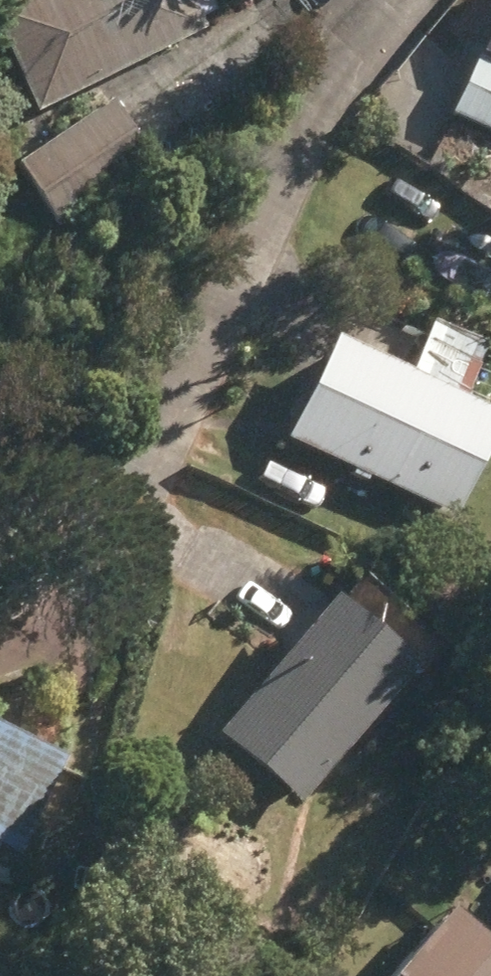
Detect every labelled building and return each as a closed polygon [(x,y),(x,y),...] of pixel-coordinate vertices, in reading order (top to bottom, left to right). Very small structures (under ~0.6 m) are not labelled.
[(39,113),(212,30),(206,18),(218,13),(212,0),(17,0),(0,8),(0,28),(39,113)] [(490,183),(490,64),(482,60),(457,117),(464,120),(445,163),(490,183)] [(20,166),(64,231),(158,166),(115,101),(20,166)] [(462,518),(490,456),(490,407),(341,337),(294,440),(462,518)] [(221,733),(304,806),(364,737),(369,741),(448,651),(367,580),(348,602),(342,597),(221,733)] [(25,854),(70,756),(0,723),(0,843),(25,854)] [(459,909),(400,975),(490,975),(490,937),(459,909)]
